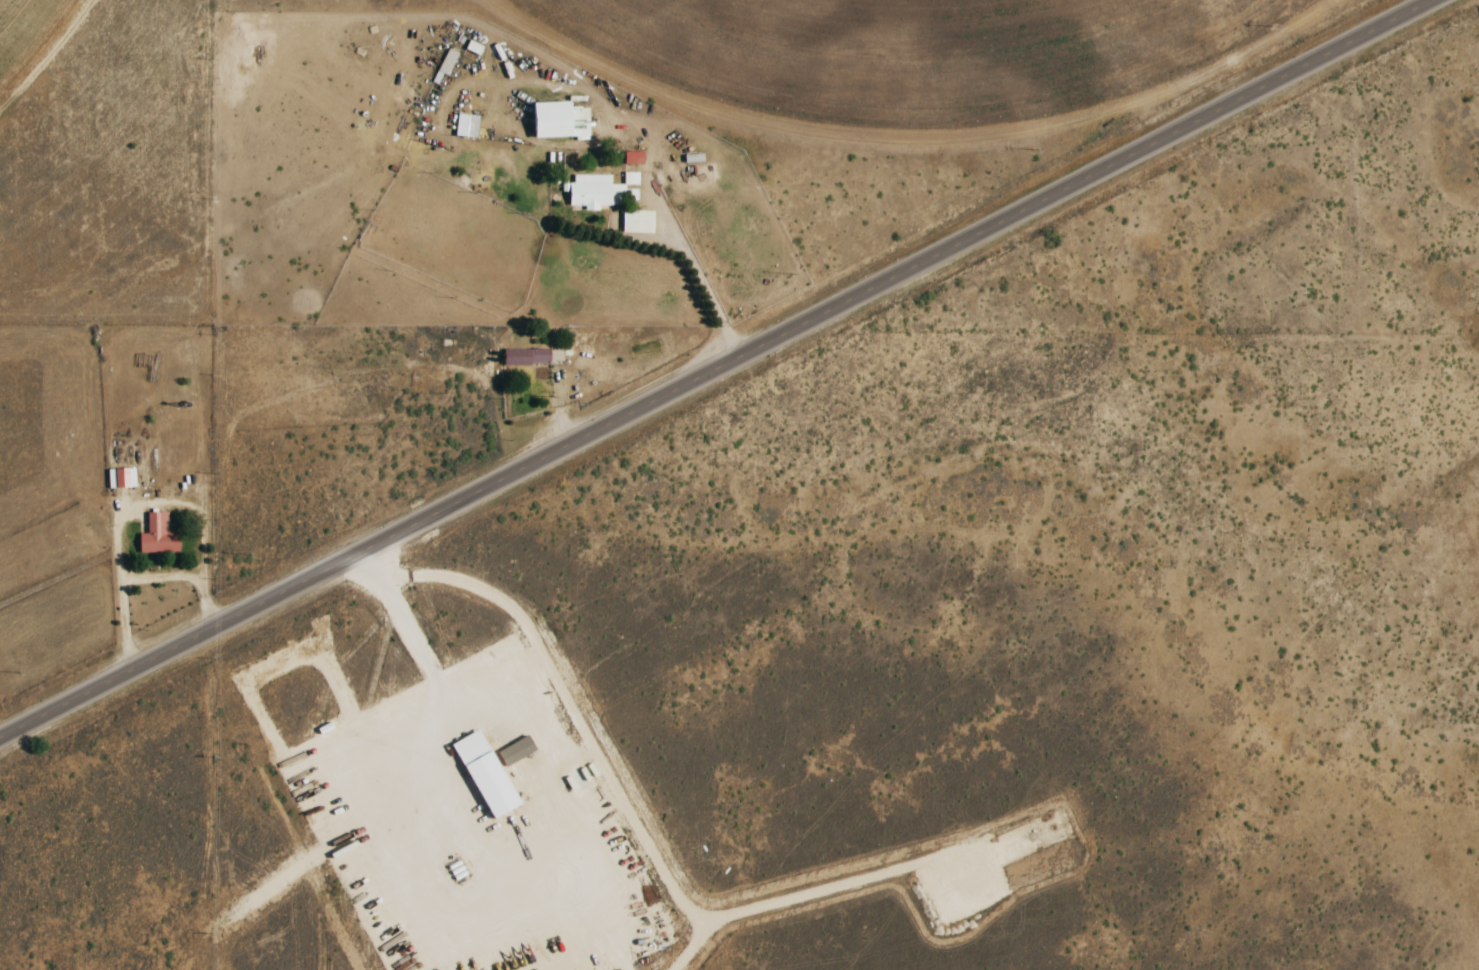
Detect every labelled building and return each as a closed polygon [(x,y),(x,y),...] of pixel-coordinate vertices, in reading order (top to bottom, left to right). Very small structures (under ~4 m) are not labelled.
[(479,56),(484,47),(470,40),(466,49),(479,56)] [(443,74),(449,76),(458,53),(448,49),(435,79),(440,81),(443,74)] [(586,96),(571,97),(571,106),(586,105),(586,96)] [(535,139),(590,137),(589,108),(570,108),(570,102),(534,103),(535,139)] [(479,116),(457,115),(456,137),(477,138),(479,116)] [(644,152),(626,152),(626,164),(644,164),(644,152)] [(640,185),(639,172),(625,173),(625,186),(640,185)] [(612,175),(574,175),(574,184),(563,184),(563,192),(569,192),(569,207),(585,207),(585,211),(600,211),(600,204),(638,204),(638,191),(625,191),(625,185),(612,185),(612,175)] [(623,233),(654,234),(654,211),(623,211),(623,233)] [(563,350),(504,350),(505,366),(564,365),(563,350)] [(135,468),(108,469),(109,488),(136,487),(135,468)] [(180,533),(168,533),(168,512),(148,512),(148,534),(140,534),(140,552),(180,552),(180,533)] [(520,806),(480,729),(453,744),(492,820),(520,806)] [(536,751),(528,736),(497,752),(505,767),(536,751)]
